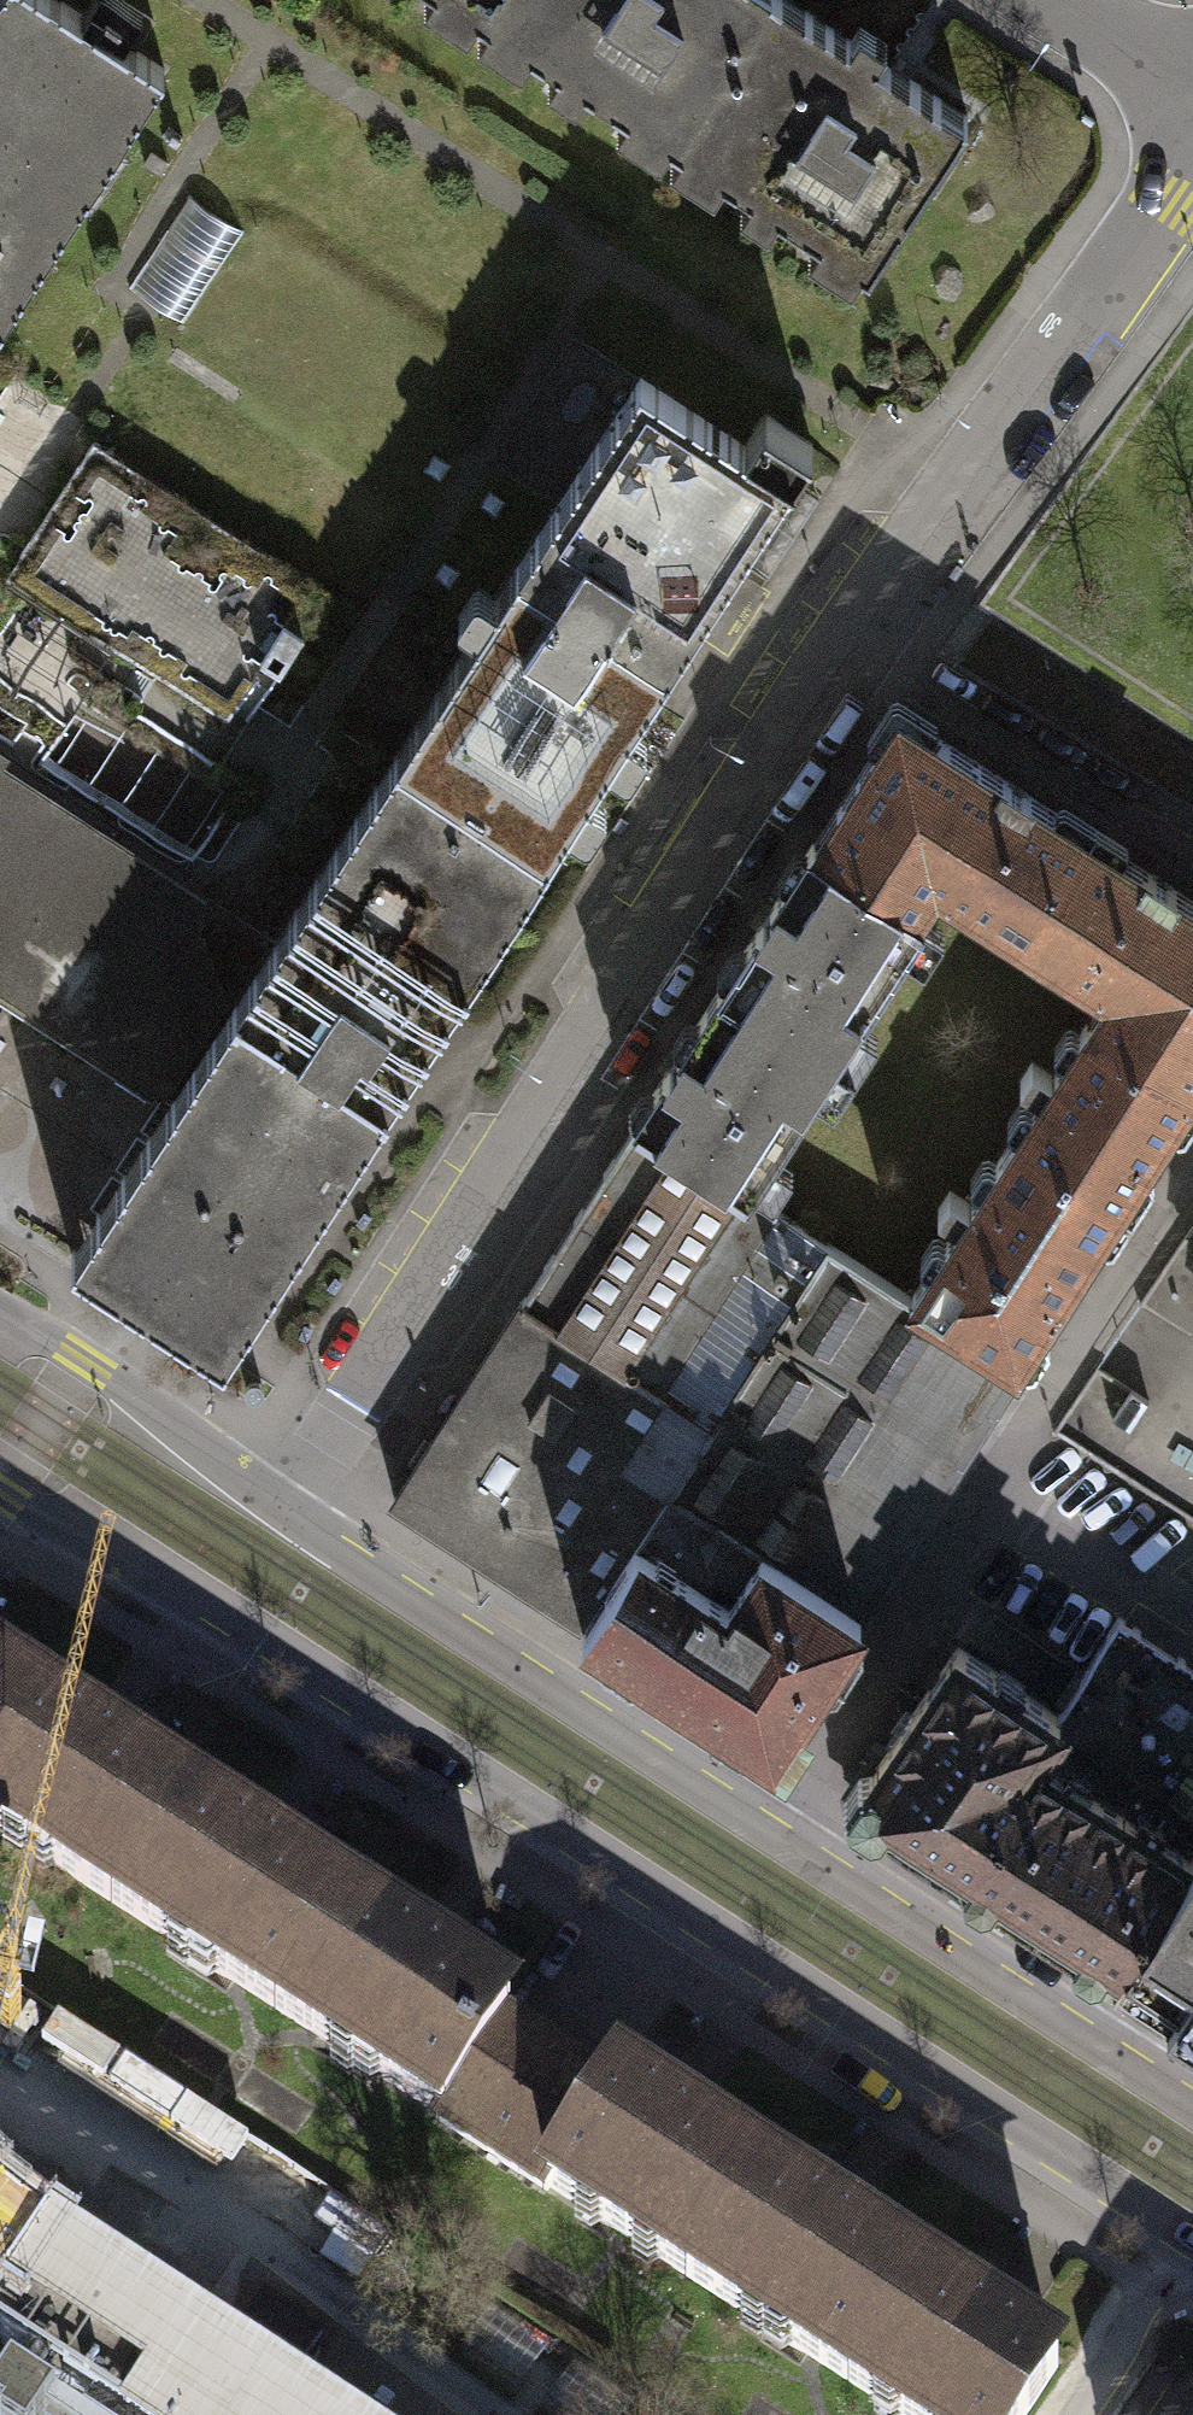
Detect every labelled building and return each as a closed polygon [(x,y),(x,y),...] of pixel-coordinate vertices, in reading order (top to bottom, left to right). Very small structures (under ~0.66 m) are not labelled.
[(165,68),(60,0),(0,0),(0,322),(165,68)] [(483,17),(494,0),(456,0),(483,17)] [(483,17),(676,142),(769,0),(494,0),(483,17)] [(790,0),(769,0),(676,142),(870,268),(969,116),(790,0)] [(641,378),(517,568),(670,667),(793,477),(791,475),(745,445),(641,378)] [(766,413),(745,445),(791,475),(812,443),(766,413)] [(329,594),(94,441),(9,572),(93,627),(100,615),(120,628),(115,635),(230,709),(262,660),(279,670),(329,594)] [(549,853),(670,667),(517,568),(396,754),(549,853)] [(812,844),(921,913),(937,888),(1020,941),(1089,834),(1004,780),(898,712),(812,844)] [(0,748),(0,779),(135,867),(86,942),(105,955),(82,990),(47,967),(24,1002),(0,986),(0,1001),(154,1101),(159,1094),(165,1098),(166,1096),(171,1099),(277,937),(209,894),(206,898),(3,766),(10,754),(0,748)] [(241,1325),(549,853),(396,754),(277,937),(171,1099),(166,1108),(95,1217),(82,1236),(70,1255),(222,1353),(232,1339),(241,1325)] [(24,1002),(47,967),(82,990),(105,955),(86,942),(135,867),(0,779),(0,986),(24,1002)] [(1020,941),(1104,994),(1086,1023),(1192,1091),(1192,901),(1174,888),(1089,834),(1020,941)] [(921,913),(812,844),(720,986),(832,1057),(923,915),(921,913)] [(832,1057),(720,986),(633,1122),(636,1123),(744,1193),(746,1190),(832,1057)] [(1086,1023),(1052,1075),(1032,1062),(1020,1080),(1040,1093),(1014,1134),(1122,1203),(1192,1092),(1192,1091),(1086,1023)] [(828,1242),(774,1207),(746,1190),(744,1193),(636,1123),(521,1302),(656,1389),(668,1397),(711,1424),(828,1242)] [(1122,1203),(1014,1134),(970,1204),(950,1191),(938,1209),(958,1222),(911,1295),(1019,1365),(1122,1203)] [(828,1242),(711,1424),(668,1490),(670,1491),(859,1613),(1019,1365),(911,1295),(828,1242)] [(711,1424),(668,1397),(656,1389),(521,1302),(393,1500),(465,1547),(560,1608),(584,1624),(670,1491),(668,1490),(711,1424)] [(1148,1400),(1130,1389),(1110,1418),(1129,1430),(1148,1400)] [(859,1613),(670,1491),(584,1624),(668,1678),(784,1754),(807,1717),(797,1710),(859,1613)] [(1036,1750),(1189,1850),(1192,1843),(1192,1665),(1118,1616),(1057,1710),(1061,1713),(1036,1750)] [(958,1645),(874,1769),(858,1770),(843,1792),(846,1807),(869,1822),(883,1818),(956,1865),(1033,1748),(1036,1750),(1061,1713),(1057,1710),(958,1645)] [(16,1690),(0,1680),(0,1715),(16,1690)] [(16,1690),(0,1715),(0,1830),(111,1902),(180,1797),(16,1690)] [(1112,1967),(1189,1850),(1036,1750),(1033,1748),(956,1865),(961,1868),(962,1881),(980,1893),(993,1889),(1070,1940),(1072,1953),(1090,1964),(1104,1961),(1112,1967)] [(344,1903),(180,1797),(111,1902),(275,2009),(344,1903)] [(1189,1850),(1112,1967),(1182,2012),(1192,2019),(1192,1843),(1189,1850)] [(507,2009),(344,1903),(275,2009),(439,2115),(501,2020),(507,2009)] [(609,2090),(501,2020),(439,2115),(436,2119),(544,2190),(547,2186),(609,2090)] [(685,2276),(754,2170),(616,2080),(609,2090),(547,2186),(685,2276)] [(754,2170),(685,2276),(848,2382),(917,2275),(754,2170)] [(166,2315),(46,2237),(28,2266),(0,2308),(0,2345),(22,2359),(0,2393),(0,2414),(13,2414),(42,2372),(104,2412),(108,2414),(320,2414),(166,2315)] [(848,2382),(900,2414),(1025,2414),(1057,2366),(917,2275),(848,2382)]
